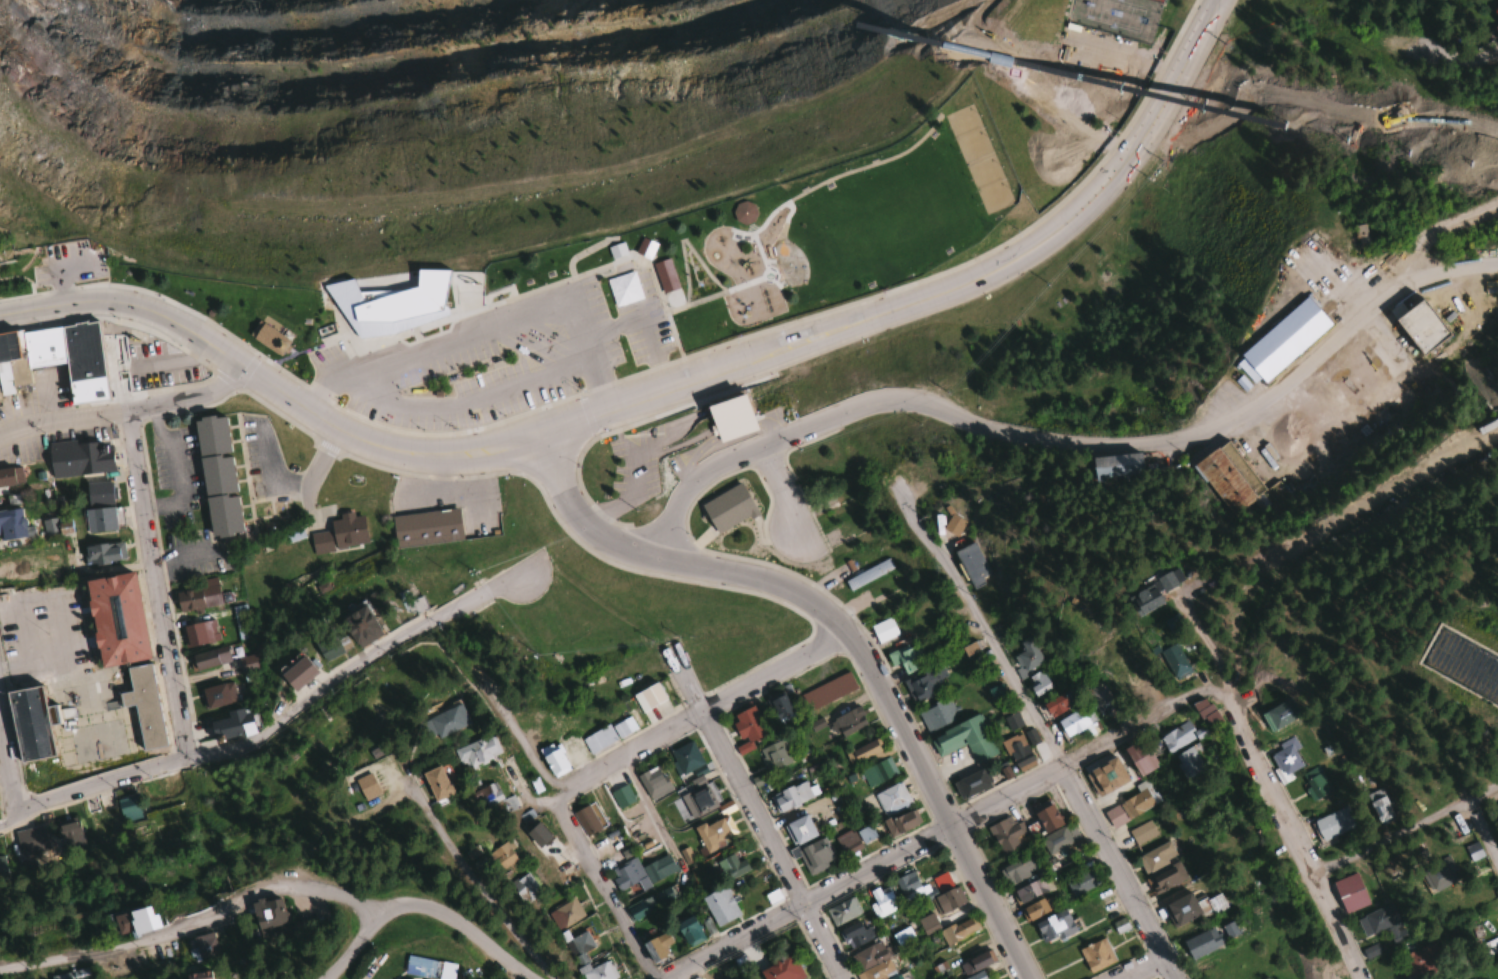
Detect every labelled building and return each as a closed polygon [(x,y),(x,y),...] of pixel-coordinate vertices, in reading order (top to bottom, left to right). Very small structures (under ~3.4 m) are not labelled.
[(755,221),(747,203),(731,210),(739,228),(755,221)] [(1364,239),(1363,223),(1352,224),(1353,240),(1364,239)] [(652,246),(639,241),(634,254),(647,259),(652,246)] [(652,264),(660,294),(676,290),(669,260),(652,264)] [(332,280),(354,339),(356,343),(398,328),(396,321),(411,315),(401,293),(416,288),(408,269),(332,280)] [(1252,383),(1258,378),(1262,382),(1330,324),(1304,294),(1229,357),(1252,383)] [(1422,357),(1450,337),(1420,295),(1402,308),(1398,302),(1388,309),(1422,357)] [(269,352),(278,337),(255,323),(246,338),(269,352)] [(105,402),(97,324),(0,334),(0,397),(13,396),(12,388),(27,387),(25,370),(63,367),(68,406),(105,402)] [(235,497),(233,497),(228,457),(227,457),(223,418),(194,421),(207,540),(239,536),(235,497)] [(1232,517),(1254,501),(1263,512),(1288,493),(1277,479),(1264,489),(1225,437),(1191,463),(1232,517)] [(113,472),(109,441),(75,445),(74,440),(46,443),(50,479),(113,472)] [(1140,473),(1139,452),(1088,455),(1089,477),(1140,473)] [(20,467),(0,470),(0,487),(23,483),(20,467)] [(112,505),(111,482),(85,483),(85,506),(112,505)] [(700,504),(716,534),(756,513),(740,482),(700,504)] [(396,547),(392,515),(458,507),(462,539),(396,547)] [(85,532),(115,529),(113,508),(83,511),(85,532)] [(23,539),(22,510),(0,511),(0,540),(23,539)] [(964,521),(949,512),(940,527),(955,536),(964,521)] [(361,513),(329,519),(331,531),(310,534),(313,554),(367,544),(361,513)] [(82,547),(86,566),(125,558),(121,539),(82,547)] [(971,588),(991,576),(971,540),(950,551),(971,588)] [(844,580),(849,591),(894,568),(889,557),(844,580)] [(1175,580),(1168,568),(1152,577),(1159,589),(1175,580)] [(96,666),(145,659),(131,571),(82,579),(96,666)] [(177,612),(220,604),(216,580),(173,588),(177,612)] [(1122,594),(1130,614),(1157,604),(1149,583),(1122,594)] [(425,607),(421,597),(407,602),(410,612),(425,607)] [(379,636),(363,604),(337,616),(353,649),(379,636)] [(1180,627),(1173,612),(1159,619),(1166,634),(1180,627)] [(899,634),(890,616),(869,626),(878,644),(899,634)] [(219,641),(214,618),(181,626),(186,648),(219,641)] [(1427,626),(1410,666),(1497,705),(1497,657),(1427,626)] [(346,635),(319,635),(319,655),(346,655),(346,635)] [(1043,663),(1029,637),(1017,644),(1021,651),(1010,657),(1021,676),(1043,663)] [(1158,649),(1170,680),(1188,673),(1176,642),(1158,649)] [(963,656),(978,655),(977,643),(962,643),(963,656)] [(905,675),(919,668),(907,644),(886,654),(892,666),(899,662),(905,675)] [(194,671),(229,660),(225,646),(189,656),(194,671)] [(293,691),(315,672),(298,653),(276,673),(293,691)] [(238,658),(241,673),(258,669),(255,654),(238,658)] [(150,663),(125,667),(129,692),(117,694),(119,707),(133,705),(140,750),(163,747),(150,663)] [(950,687),(941,664),(903,679),(912,702),(950,687)] [(1027,676),(1036,693),(1054,685),(1046,667),(1027,676)] [(815,710),(857,688),(848,671),(806,693),(815,710)] [(237,701),(232,681),(199,689),(204,709),(237,701)] [(665,701),(655,682),(637,691),(648,710),(665,701)] [(1102,717),(1116,708),(1101,684),(1087,693),(1102,717)] [(47,725),(59,723),(56,704),(41,706),(38,685),(5,691),(16,761),(52,755),(47,725)] [(774,721),(792,711),(782,692),(764,701),(774,721)] [(1049,717),(1069,707),(1062,693),(1042,704),(1049,717)] [(917,711),(927,732),(958,717),(948,696),(917,711)] [(1211,729),(1221,722),(1204,696),(1191,705),(1200,719),(1203,717),(1211,729)] [(1299,716),(1289,697),(1259,713),(1269,731),(1299,716)] [(457,702),(448,705),(447,701),(434,706),(437,712),(424,718),(433,739),(467,725),(457,702)] [(733,714),(737,723),(733,724),(741,742),(765,732),(753,705),(733,714)] [(827,720),(835,738),(866,724),(858,706),(827,720)] [(255,733),(251,707),(225,711),(227,718),(209,721),(212,740),(255,733)] [(1055,721),(1064,738),(1084,727),(1075,710),(1055,721)] [(589,755),(642,727),(634,711),(608,725),(608,724),(581,739),(589,755)] [(1002,717),(1009,732),(1023,725),(1017,711),(1002,717)] [(978,714),(929,738),(938,757),(966,743),(976,763),(997,753),(978,714)] [(1197,737),(1188,721),(1159,736),(1167,753),(1197,737)] [(463,771),(499,755),(489,733),(453,749),(463,771)] [(1034,765),(1021,733),(1001,741),(1014,773),(1034,765)] [(1299,748),(1291,736),(1278,744),(1281,749),(1270,756),(1283,776),(1302,765),(1293,751),(1299,748)] [(890,751),(887,745),(882,748),(877,737),(844,754),(853,770),(890,751)] [(790,760),(779,739),(757,750),(768,771),(790,760)] [(1122,752),(1141,776),(1157,764),(1139,739),(1122,752)] [(669,752),(681,775),(695,768),(696,769),(704,765),(691,740),(669,752)] [(1205,769),(1191,745),(1171,757),(1186,781),(1205,769)] [(570,768),(556,746),(540,756),(554,778),(570,768)] [(1084,773),(1098,797),(1128,780),(1114,756),(1084,773)] [(860,771),(869,789),(896,775),(887,757),(860,771)] [(420,772),(433,800),(450,792),(437,764),(420,772)] [(637,774),(649,800),(669,791),(657,765),(637,774)] [(961,801),(992,785),(983,767),(952,783),(961,801)] [(364,801),(378,794),(366,771),(352,779),(364,801)] [(1333,791),(1321,771),(1301,782),(1313,803),(1333,791)] [(812,798),(804,779),(769,795),(777,814),(812,798)] [(873,795),(884,818),(911,804),(900,781),(873,795)] [(1139,793),(1104,810),(1112,826),(1157,805),(1146,781),(1136,786),(1139,793)] [(485,804),(499,800),(494,782),(480,787),(485,804)] [(717,806),(705,782),(695,787),(696,789),(679,797),(690,819),(717,806)] [(634,800),(626,784),(609,793),(618,809),(634,800)] [(1394,818),(1379,787),(1364,795),(1380,825),(1394,818)] [(123,824),(142,820),(136,795),(117,800),(123,824)] [(1037,836),(1061,824),(1049,799),(1030,807),(1037,822),(1032,825),(1037,836)] [(571,813),(586,837),(601,827),(587,803),(571,813)] [(89,812),(95,840),(118,836),(113,807),(89,812)] [(1311,821),(1321,842),(1351,827),(1341,807),(1311,821)] [(883,822),(889,836),(920,822),(913,808),(883,822)] [(782,824),(793,846),(815,835),(804,813),(782,824)] [(1021,834),(1009,814),(987,827),(1003,855),(1020,846),(1015,837),(1021,834)] [(693,828),(704,853),(735,839),(724,815),(693,828)] [(84,846),(78,817),(58,821),(65,851),(84,846)] [(1135,846),(1157,836),(1150,820),(1128,831),(1135,846)] [(523,831),(541,857),(555,848),(537,822),(523,831)] [(1049,855),(1079,838),(1071,822),(1041,840),(1049,855)] [(862,844),(876,837),(869,824),(856,831),(862,844)] [(49,850),(42,825),(14,832),(20,858),(49,850)] [(862,846),(850,829),(834,840),(846,857),(862,846)] [(834,862),(821,837),(796,849),(808,874),(834,862)] [(1177,859),(1170,841),(1136,855),(1144,874),(1177,859)] [(510,864),(514,857),(504,851),(500,858),(510,864)] [(999,869),(1007,885),(1040,868),(1032,852),(999,869)] [(609,868),(618,891),(640,882),(642,887),(677,872),(670,854),(639,866),(635,857),(609,868)] [(1388,882),(1401,871),(1386,855),(1374,866),(1388,882)] [(1457,880),(1447,855),(1422,865),(1432,890),(1457,880)] [(745,858),(734,861),(733,856),(717,859),(721,878),(748,873),(745,858)] [(1186,877),(1179,862),(1149,877),(1156,892),(1186,877)] [(1065,879),(1073,896),(1098,884),(1090,867),(1065,879)] [(952,886),(946,871),(932,878),(939,894),(930,898),(937,915),(964,903),(956,884),(952,886)] [(903,901),(929,891),(927,885),(919,888),(913,872),(895,879),(903,901)] [(1368,905),(1357,872),(1332,881),(1343,913),(1368,905)] [(525,898),(538,888),(526,873),(513,882),(525,898)] [(1018,905),(1048,889),(1040,875),(1011,891),(1018,905)] [(700,897),(716,927),(739,916),(723,885),(700,897)] [(876,918),(898,910),(887,885),(866,894),(876,918)] [(655,894),(661,903),(673,895),(667,886),(655,894)] [(1162,906),(1174,928),(1201,913),(1189,891),(1162,906)] [(1200,902),(1207,917),(1227,908),(1220,893),(1200,902)] [(279,897),(249,903),(255,932),(285,926),(279,897)] [(825,909),(833,926),(861,915),(854,897),(825,909)] [(557,929),(583,918),(574,898),(548,909),(557,929)] [(656,910),(651,898),(626,908),(631,920),(656,910)] [(1026,921),(1048,911),(1042,898),(1020,908),(1026,921)] [(1407,940),(1393,903),(1355,918),(1363,938),(1386,929),(1393,945),(1407,940)] [(143,907),(112,913),(117,937),(148,930),(143,907)] [(1032,923),(1043,946),(1074,930),(1063,908),(1032,923)] [(687,948),(704,939),(691,914),(674,924),(687,948)] [(947,946),(977,930),(969,916),(939,932),(947,946)] [(1129,930),(1125,918),(1112,923),(1116,935),(1129,930)] [(876,936),(871,925),(862,930),(857,920),(838,931),(849,950),(876,936)] [(891,934),(898,947),(915,938),(908,925),(891,934)] [(590,968),(583,952),(594,947),(586,930),(574,935),(571,928),(560,932),(582,978),(617,978),(608,959),(590,968)] [(1188,959),(1222,947),(1215,928),(1181,940),(1188,959)] [(218,954),(211,932),(191,938),(199,961),(218,954)] [(674,951),(664,932),(643,942),(653,962),(674,951)] [(1078,951),(1091,974),(1116,960),(1103,937),(1078,951)] [(859,974),(856,975),(857,978),(882,978),(894,973),(879,942),(850,955),(859,974)] [(1445,969),(1435,942),(1400,955),(1409,978),(1420,978),(1445,969)] [(1362,950),(1366,959),(1380,953),(1375,943),(1362,950)] [(958,964),(964,976),(993,961),(987,949),(958,964)] [(762,978),(804,978),(792,953),(758,969),(762,978)] [(453,962),(405,957),(403,976),(429,978),(451,978),(453,962)] [(88,967),(50,977),(51,978),(91,978),(88,967)] [(980,970),(966,978),(985,978),(980,970)]
